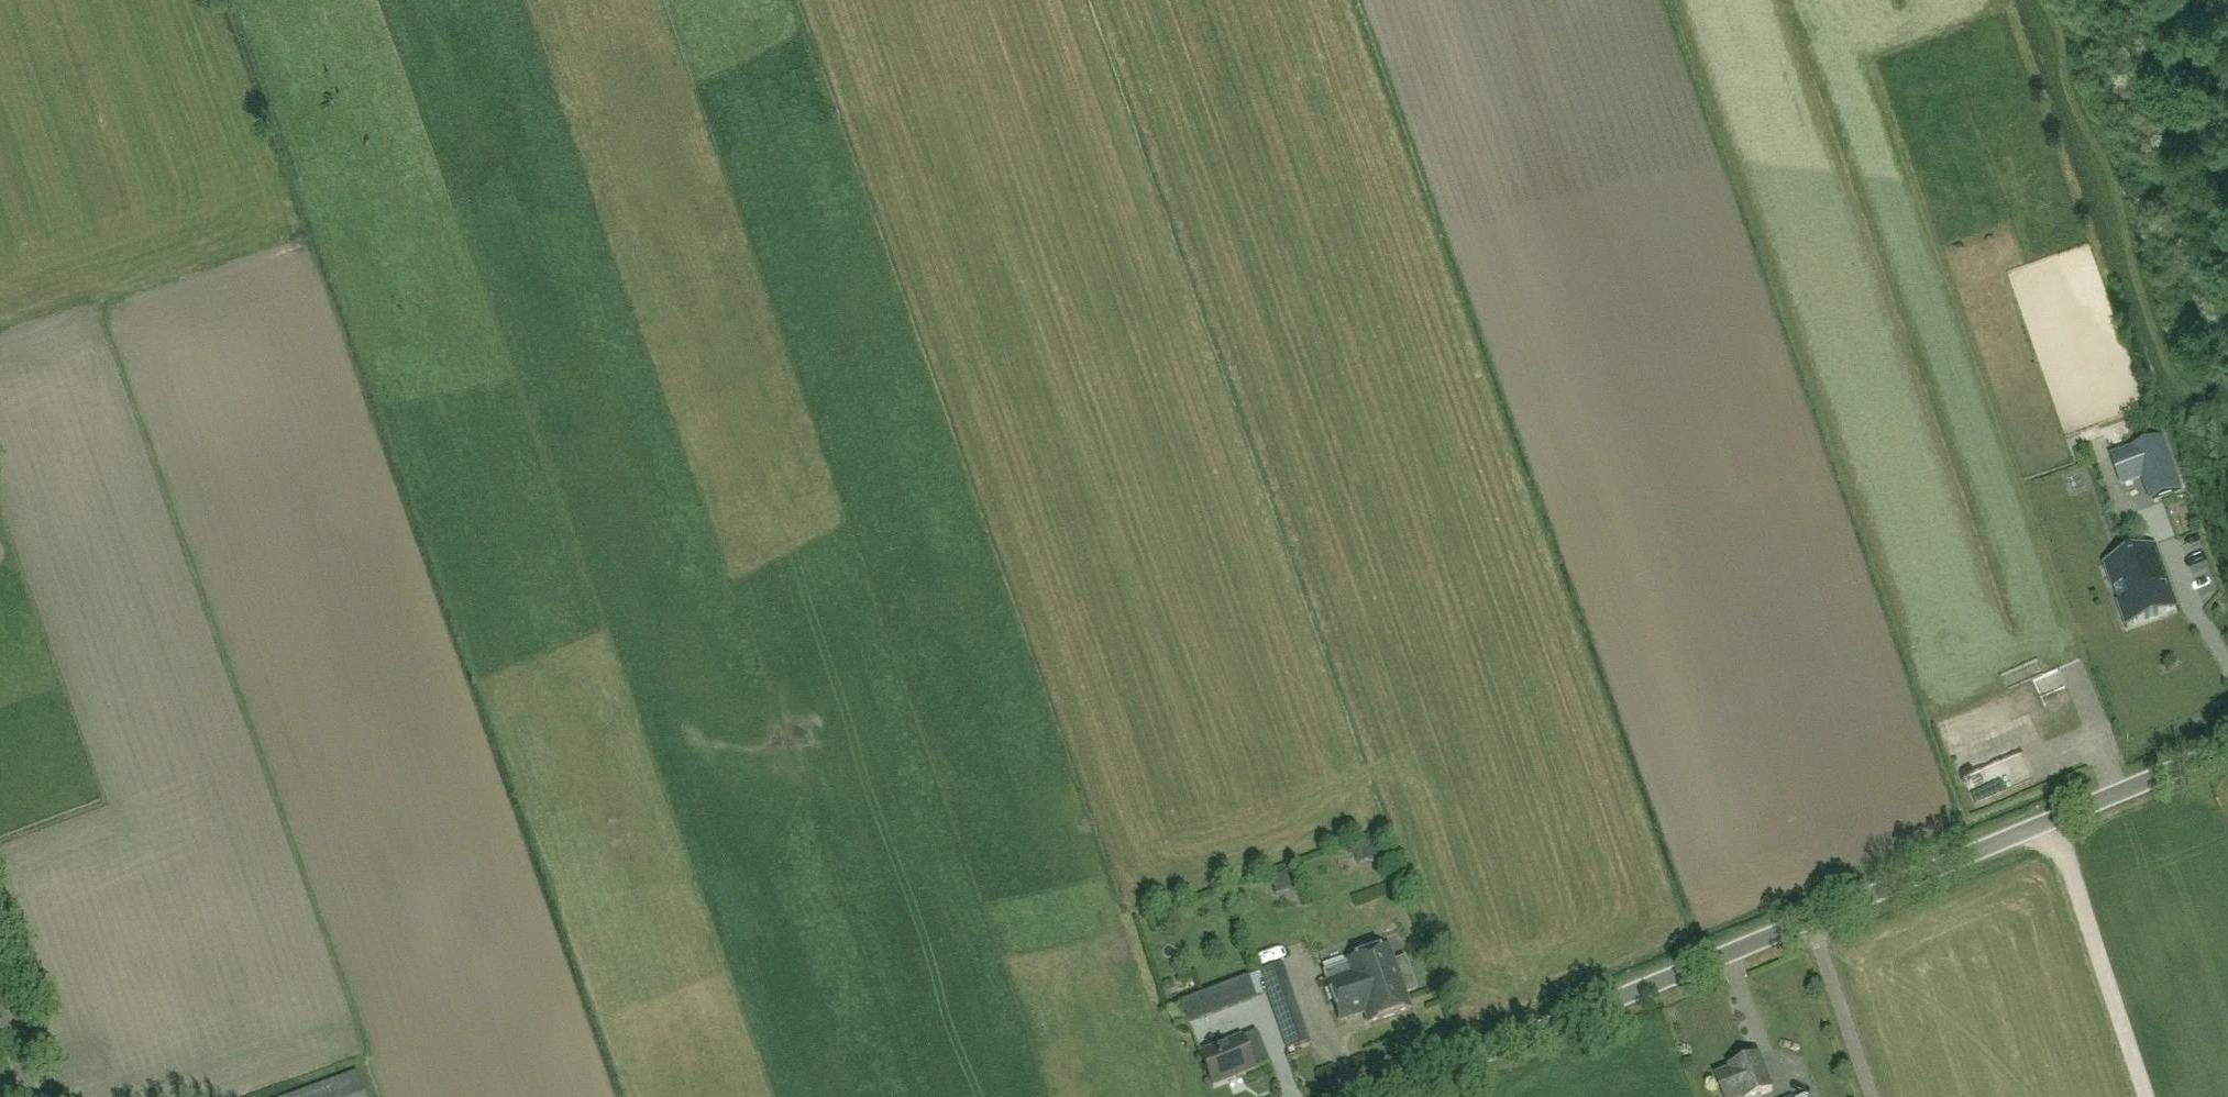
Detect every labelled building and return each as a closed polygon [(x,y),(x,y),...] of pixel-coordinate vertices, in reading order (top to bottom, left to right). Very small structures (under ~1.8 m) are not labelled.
[(2154,499),(2182,490),(2164,437),(2112,456),(2122,483),(2145,475),(2154,499)] [(2156,581),(2167,577),(2159,555),(2148,559),(2146,552),(2134,557),(2133,555),(2128,556),(2129,558),(2117,563),(2123,581),(2113,585),(2121,609),(2132,605),(2138,622),(2167,611),(2156,581)] [(1966,753),(2056,719),(2044,687),(1954,720),(1966,753)] [(1284,897),(1298,893),(1292,875),(1278,880),(1284,897)] [(1347,963),(1323,972),(1340,1020),(1364,1011),(1369,1024),(1410,1009),(1405,993),(1415,990),(1408,969),(1397,972),(1389,947),(1347,962),(1347,963)] [(1309,1042),(1281,964),(1260,971),(1288,1049),(1309,1042)] [(1198,997),(1205,1017),(1255,998),(1248,978),(1198,997)] [(1248,1057),(1240,1038),(1199,1055),(1212,1086),(1253,1070),(1252,1067),(1248,1057)] [(1265,1050),(1248,1057),(1252,1067),(1269,1060),(1265,1050)] [(1759,1096),(1772,1091),(1759,1059),(1732,1070),(1733,1073),(1717,1079),(1724,1096),(1760,1096),(1759,1096)] [(356,1074),(292,1096),(364,1096),(356,1074)]
